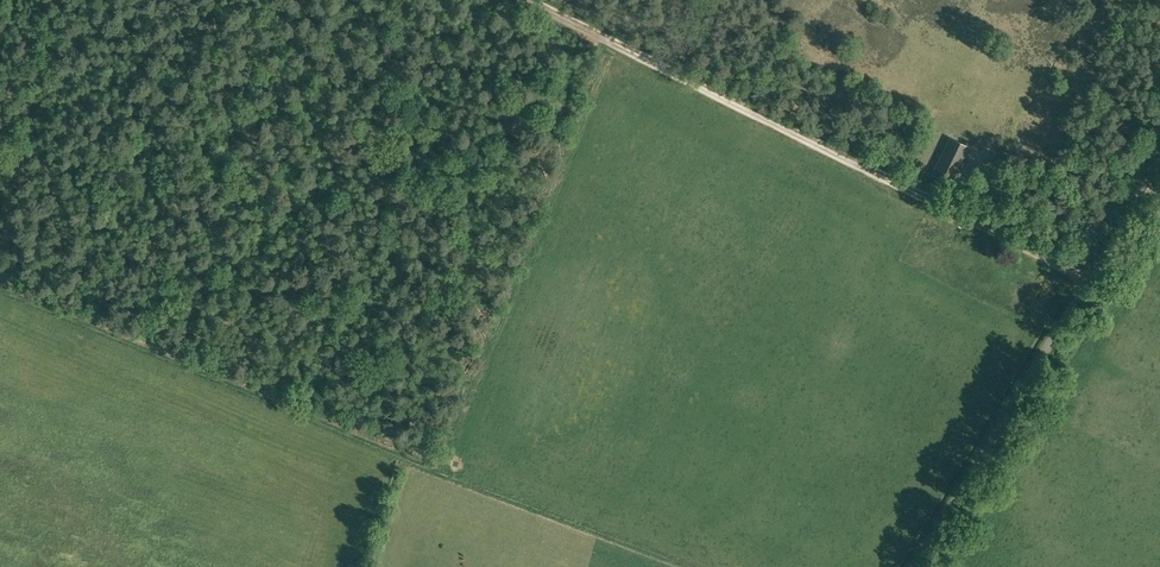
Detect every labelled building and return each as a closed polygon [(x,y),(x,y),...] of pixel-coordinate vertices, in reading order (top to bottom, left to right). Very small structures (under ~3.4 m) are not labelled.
[(932,173),(953,183),(970,148),(950,138),(932,173)]
